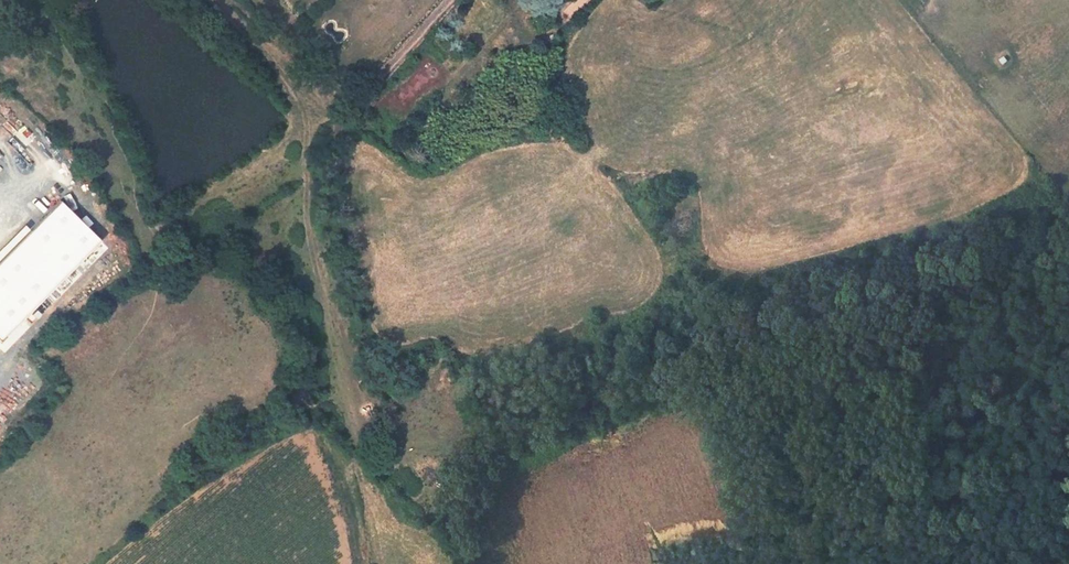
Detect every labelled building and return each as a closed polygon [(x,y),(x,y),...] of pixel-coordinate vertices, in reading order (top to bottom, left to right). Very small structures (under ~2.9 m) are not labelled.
[(0,261),(0,341),(1,342),(101,240),(60,200),(0,261)]
